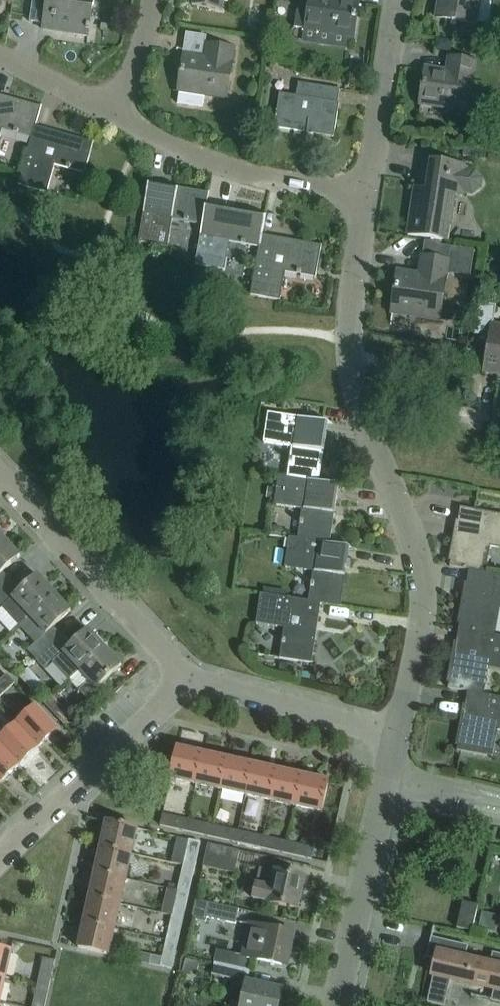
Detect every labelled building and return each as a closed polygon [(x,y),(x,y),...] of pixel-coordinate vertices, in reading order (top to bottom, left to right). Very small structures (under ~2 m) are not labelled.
[(29,22),(43,24),(42,30),(87,37),(93,0),(32,0),(29,22)] [(191,5),(211,8),(223,10),(225,0),(192,0),(191,5)] [(307,13),(296,11),(294,27),(353,37),(358,5),(337,1),(337,0),(309,0),(307,13)] [(436,18),(475,24),(479,0),(439,0),(436,18)] [(196,43),(217,46),(220,26),(199,23),(196,43)] [(437,39),(435,51),(451,53),(453,42),(437,39)] [(234,49),(227,48),(207,45),(204,62),(183,59),(178,91),(226,98),(234,49)] [(475,62),(468,61),(449,58),(446,75),(425,72),(420,104),(468,111),(475,62)] [(277,108),(274,128),(307,133),(306,136),(307,136),(308,133),(334,137),(339,103),(337,103),(339,90),(320,87),(298,83),(296,96),(280,94),(277,108)] [(35,127),(42,103),(41,103),(39,108),(0,97),(0,140),(3,130),(32,138),(35,127)] [(35,127),(32,138),(19,185),(46,193),(54,165),(84,173),(94,139),(93,138),(92,143),(35,127)] [(464,146),(462,155),(479,157),(480,149),(464,146)] [(414,189),(408,235),(427,238),(447,241),(450,224),(453,197),(462,198),(462,195),(472,196),(481,189),(483,178),(476,169),(466,168),(466,166),(443,163),(423,160),(420,177),(423,178),(422,186),(419,185),(419,189),(414,189)] [(201,225),(206,206),(209,189),(208,189),(207,194),(149,184),(150,179),(149,178),(138,241),(168,247),(172,220),(201,225)] [(259,248),(262,236),(266,212),(265,211),(264,216),(206,206),(201,225),(195,264),(225,269),(229,242),(259,248)] [(262,236),(259,248),(251,295),(260,297),(280,300),(285,272),(315,277),(322,242),(321,241),(320,246),(262,236)] [(448,261),(441,260),(422,257),(418,279),(397,276),(392,312),(439,320),(442,300),(448,261)] [(324,265),(324,268),(325,271),(328,271),(331,269),(332,266),(330,264),(327,263),(324,265)] [(487,352),(484,372),(497,374),(498,370),(499,371),(499,326),(493,325),(496,306),(479,303),(474,334),(489,337),(487,352)] [(287,476),(318,481),(327,423),(332,424),(332,423),(267,413),(263,442),(291,446),(287,476)] [(343,485),(318,481),(287,476),(278,475),(274,503),(302,507),(297,539),(329,544),(337,485),(343,486),(343,485)] [(479,572),(484,545),(499,547),(499,515),(460,507),(449,566),(469,570),(479,572)] [(273,526),(270,528),(269,535),(283,537),(284,531),(281,527),(273,526)] [(20,556),(2,537),(0,539),(0,575),(20,556)] [(329,544),(297,539),(289,538),(285,566),(313,571),(308,602),(319,604),(344,608),(344,607),(339,606),(348,548),(353,548),(354,547),(329,544)] [(479,572),(469,570),(458,628),(488,633),(493,607),(499,608),(499,576),(479,572)] [(0,592),(0,620),(12,631),(18,625),(53,592),(38,574),(16,595),(7,585),(0,592)] [(37,660),(58,639),(50,630),(71,611),(53,592),(18,625),(35,643),(27,650),(37,660)] [(319,604),(308,602),(281,597),(260,594),(256,624),(284,628),(280,658),(315,664),(316,663),(311,662),(319,604)] [(488,633),(458,628),(448,688),(467,691),(478,693),(483,666),(499,669),(499,635),(488,633)] [(79,670),(105,647),(88,629),(71,645),(62,636),(58,639),(37,660),(45,670),(53,662),(69,680),(79,670)] [(69,680),(86,698),(122,665),(105,647),(79,670),(69,680)] [(27,669),(19,677),(28,686),(36,678),(27,669)] [(2,696),(14,684),(6,675),(0,681),(0,694),(2,696)] [(478,693),(467,691),(457,750),(486,756),(491,729),(499,731),(499,697),(478,693)] [(73,715),(60,700),(54,694),(44,703),(63,724),(73,715)] [(17,725),(38,748),(57,730),(37,707),(17,725)] [(38,748),(17,725),(0,741),(0,744),(19,765),(38,748)] [(19,765),(0,744),(0,782),(1,782),(19,765)] [(196,784),(203,753),(177,747),(170,778),(196,784)] [(221,790),(228,759),(203,753),(196,784),(221,790)] [(246,795),(253,764),(228,759),(221,790),(246,795)] [(271,801),(278,770),(253,764),(246,795),(271,801)] [(296,806),(303,775),(278,770),(271,801),(296,806)] [(303,775),(296,806),(322,812),(328,781),(303,775)] [(186,831),(188,820),(162,814),(160,825),(186,831)] [(211,837),(213,825),(188,820),(186,831),(211,837)] [(100,847),(131,854),(137,829),(106,822),(100,847)] [(236,842),(238,831),(213,825),(211,837),(236,842)] [(260,848),(263,836),(238,831),(236,842),(260,848)] [(285,853),(288,842),(263,836),(260,848),(285,853)] [(182,866),(194,868),(200,840),(188,838),(182,866)] [(288,842),(285,853),(311,859),(314,847),(288,842)] [(207,844),(203,866),(234,872),(239,851),(207,844)] [(126,879),(131,854),(100,847),(95,872),(126,879)] [(188,893),(194,868),(182,866),(177,891),(188,893)] [(254,884),(251,898),(278,904),(298,908),(304,878),(285,874),(274,871),(260,868),(256,885),(254,884)] [(120,904),(126,879),(95,872),(89,897),(120,904)] [(183,918),(188,893),(177,891),(171,915),(183,918)] [(115,929),(120,904),(89,897),(84,922),(115,929)] [(206,922),(206,918),(210,903),(196,900),(192,919),(206,922)] [(472,931),(478,905),(462,902),(457,928),(472,931)] [(236,924),(239,909),(210,903),(206,918),(236,924)] [(177,943),(183,918),(171,915),(166,940),(177,943)] [(109,955),(115,929),(84,922),(78,948),(109,955)] [(294,934),(274,929),(249,924),(242,956),(287,966),(294,934)] [(443,1005),(444,1005),(451,979),(494,989),(491,1001),(499,1003),(499,954),(492,952),(489,964),(465,959),(468,946),(431,937),(426,957),(424,957),(423,958),(435,961),(432,975),(433,975),(427,1002),(443,1005)] [(172,969),(177,943),(166,940),(162,957),(161,963),(160,966),(172,969)] [(6,977),(11,951),(0,949),(0,976),(6,977)] [(136,952),(134,960),(160,966),(161,963),(162,957),(136,952)] [(38,984),(49,987),(55,961),(43,958),(38,984)] [(230,966),(215,963),(212,975),(233,980),(230,996),(243,999),(242,1005),(278,1005),(282,990),(247,982),(250,970),(230,966)] [(49,987),(38,984),(33,1005),(45,1005),(49,987)]
